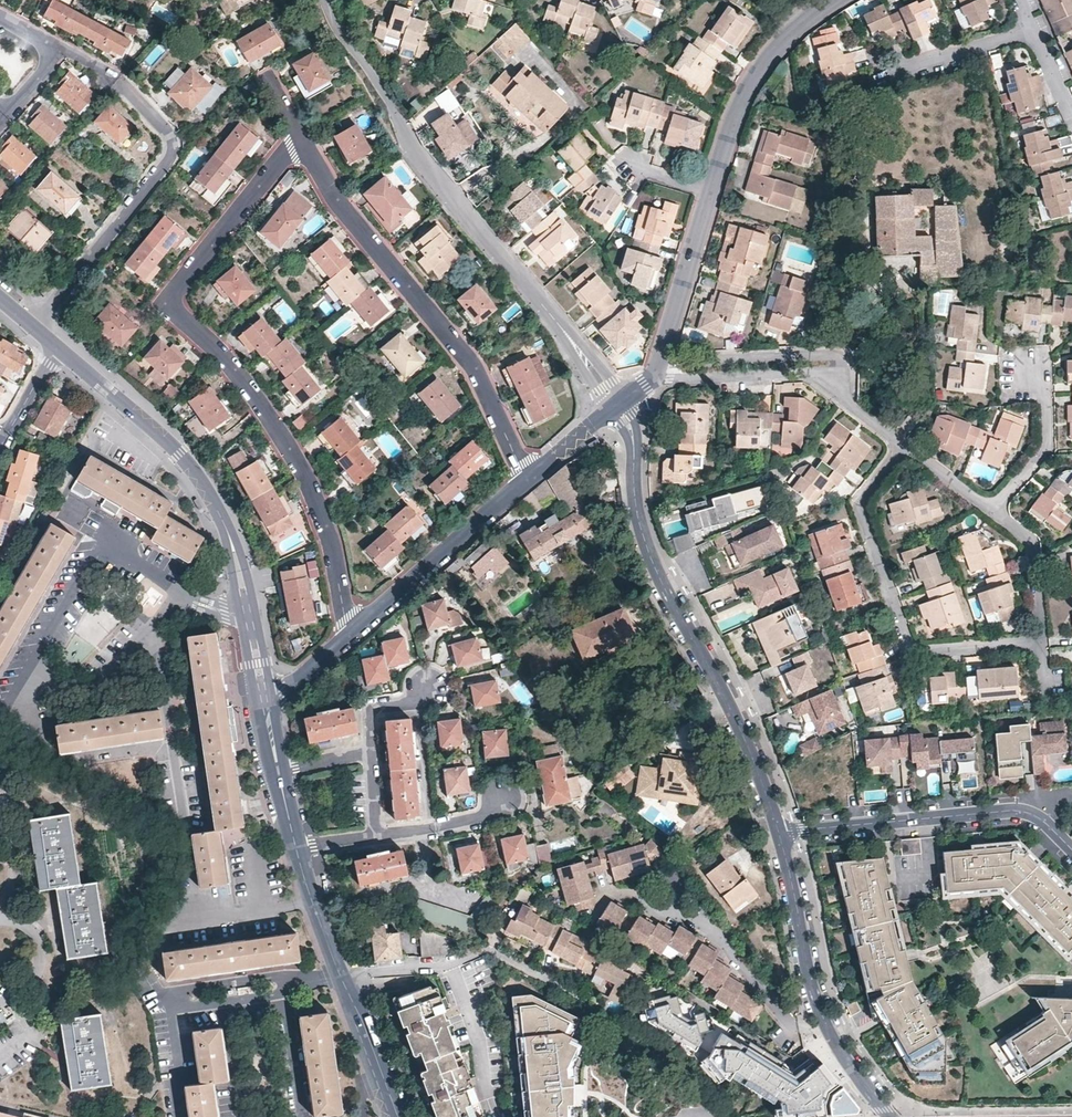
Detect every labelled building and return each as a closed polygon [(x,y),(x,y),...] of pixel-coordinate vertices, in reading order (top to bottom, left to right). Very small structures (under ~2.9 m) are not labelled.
[(73,9),(56,0),(51,0),(44,13),(52,17),(56,20),(54,23),(63,28),(73,9)] [(254,0),(196,0),(202,10),(218,1),(226,15),(254,0)] [(475,0),(454,0),(450,10),(469,16),(466,25),(482,30),(485,21),(479,19),(481,14),(484,3),(478,1),(475,0)] [(578,2),(579,0),(560,0),(557,7),(549,5),(543,20),(552,24),(554,18),(559,20),(571,24),(578,2)] [(651,2),(652,0),(628,0),(638,4),(635,13),(651,19),(655,9),(649,7),(651,2)] [(923,34),(931,31),(929,24),(927,20),(938,15),(932,0),(929,0),(920,4),(919,1),(910,5),(923,34)] [(996,0),(976,0),(964,5),(963,6),(956,9),(964,27),(972,24),(973,24),(992,16),(987,5),(991,3),(996,1),(996,0)] [(1060,35),(1071,29),(1071,0),(1045,0),(1051,15),(1060,35)] [(586,37),(585,42),(593,45),(598,29),(591,26),(597,9),(586,5),(578,2),(571,24),(568,31),(580,35),(586,37)] [(891,15),(885,3),(877,6),(878,8),(865,14),(872,29),(882,25),(884,28),(888,37),(898,33),(896,28),(891,15)] [(987,5),(992,16),(996,15),(994,10),(991,3),(987,5)] [(902,11),(891,15),(896,28),(907,24),(909,28),(913,39),(923,34),(910,5),(901,9),(902,11)] [(709,31),(701,41),(721,54),(727,44),(736,50),(755,22),(750,19),(746,16),(744,18),(729,7),(711,33),(709,31)] [(92,19),(73,9),(63,28),(71,32),(72,28),(76,30),(83,35),(92,19)] [(404,43),(411,20),(413,14),(406,12),(396,9),(390,27),(381,25),(376,41),(385,43),(387,38),(393,39),(404,43)] [(940,19),(938,15),(927,20),(929,24),(932,22),(940,19)] [(101,48),(111,30),(92,19),(83,35),(91,39),(95,41),(94,44),(101,48)] [(420,55),(418,61),(427,63),(432,47),(423,44),(428,26),(428,25),(427,25),(416,22),(411,20),(404,43),(402,50),(415,54),(420,55)] [(513,55),(529,39),(516,24),(515,24),(498,40),(502,45),(513,55)] [(819,59),(821,67),(854,59),(852,51),(844,53),(843,50),(843,48),(838,49),(837,41),(841,40),(839,29),(837,30),(836,24),(822,27),(823,33),(814,35),(816,46),(818,45),(820,58),(819,59)] [(907,24),(896,28),(898,33),(906,30),(909,28),(907,24)] [(261,57),(271,52),(270,49),(280,43),(279,39),(271,25),(239,42),(250,62),(261,57)] [(131,41),(111,30),(101,48),(109,53),(111,50),(115,51),(122,56),(131,41)] [(270,49),(271,52),(271,53),(285,45),(281,38),(279,39),(280,43),(270,49)] [(701,41),(699,39),(693,48),(688,45),(682,54),(683,55),(672,71),(698,88),(708,72),(704,68),(709,60),(714,64),(721,54),(701,41)] [(502,45),(498,40),(493,45),(497,50),(502,45)] [(507,60),(513,55),(502,45),(497,50),(507,60)] [(300,74),(309,91),(330,79),(314,52),(294,63),(300,74)] [(994,58),(988,59),(991,75),(997,73),(994,58)] [(854,59),(821,67),(823,77),(827,76),(829,87),(847,82),(845,71),(849,70),(856,69),(854,59)] [(711,68),(714,64),(709,60),(704,68),(708,72),(711,68)] [(506,67),(492,82),(502,92),(501,93),(524,113),(545,133),(565,112),(566,110),(565,107),(564,105),(559,106),(555,102),(557,100),(523,68),(516,76),(506,67)] [(1009,83),(1011,93),(1043,85),(1041,76),(1033,78),(1029,79),(1026,68),(1009,72),(1011,83),(1009,83)] [(191,112),(193,110),(212,89),(191,69),(169,95),(168,95),(168,96),(169,96),(176,103),(178,100),(191,112)] [(708,72),(698,88),(700,90),(711,74),(708,72)] [(95,95),(71,74),(64,81),(67,84),(64,88),(60,93),(81,110),(95,95)] [(304,94),(309,91),(300,74),(294,76),(302,90),(304,94)] [(254,93),(259,90),(254,82),(244,89),(249,97),(254,93)] [(1043,85),(1011,93),(1013,102),(1016,101),(1019,113),(1036,110),(1033,97),(1037,96),(1045,94),(1043,85)] [(1013,102),(1011,93),(999,96),(1001,105),(1013,102)] [(646,126),(658,129),(664,108),(664,105),(625,94),(622,103),(616,101),(608,128),(622,132),(623,127),(625,123),(626,120),(646,126)] [(178,105),(189,115),(191,112),(178,100),(176,103),(178,105)] [(67,125),(42,103),(36,110),(39,114),(36,117),(31,123),(52,142),(67,125)] [(133,127),(108,105),(94,121),(119,143),(129,132),(133,127)] [(664,108),(658,129),(669,133),(667,140),(682,144),(681,146),(696,150),(703,127),(680,120),(673,118),(674,114),(675,112),(664,108)] [(463,136),(471,129),(461,114),(452,121),(444,111),(430,122),(439,134),(434,137),(444,150),(463,136)] [(645,129),(646,126),(626,120),(625,123),(645,129)] [(215,154),(234,169),(245,155),(258,138),(240,123),(215,154)] [(372,152),(357,124),(336,136),(346,154),(349,152),(354,162),(363,157),(372,152)] [(468,143),(476,136),(471,129),(463,136),(468,143)] [(1027,148),(1029,157),(1062,149),(1060,140),(1052,142),(1048,142),(1045,131),(1026,136),(1029,148),(1027,148)] [(757,154),(755,161),(770,166),(774,153),(791,158),(790,161),(800,164),(808,140),(785,133),(784,137),(779,135),(768,132),(768,133),(762,151),(758,150),(757,154)] [(768,133),(762,136),(758,150),(762,151),(768,133)] [(12,136),(5,142),(8,145),(5,149),(0,154),(0,155),(22,174),(36,157),(12,136)] [(449,157),(468,143),(463,136),(444,150),(449,157)] [(575,191),(592,176),(585,167),(588,165),(586,162),(592,157),(595,154),(579,137),(558,156),(576,175),(568,182),(575,191)] [(258,138),(245,155),(249,158),(257,148),(262,141),(258,138)] [(210,150),(197,140),(193,145),(206,154),(210,150)] [(682,144),(667,140),(665,145),(677,149),(680,150),(681,146),(682,144)] [(1043,177),(1052,175),(1050,162),(1053,161),(1064,159),(1062,149),(1029,157),(1031,166),(1033,166),(1036,179),(1043,177)] [(227,177),(234,169),(215,154),(196,177),(215,193),(227,177)] [(770,166),(755,161),(752,169),(751,173),(755,174),(749,193),(768,199),(767,203),(789,210),(796,187),(767,177),(770,166)] [(81,197),(52,171),(38,189),(66,214),(74,204),(81,197)] [(746,192),(749,193),(755,174),(751,173),(746,192)] [(1060,173),(1056,174),(1052,175),(1043,177),(1045,189),(1043,189),(1045,199),(1071,193),(1071,182),(1066,184),(1063,185),(1060,173)] [(412,208),(385,176),(364,194),(371,203),(390,226),(399,218),(412,208)] [(599,184),(592,176),(575,191),(583,199),(586,197),(588,198),(583,205),(591,210),(588,214),(604,224),(608,217),(611,218),(622,200),(619,198),(615,196),(617,194),(607,189),(606,191),(601,187),(597,194),(592,192),(599,184)] [(231,180),(227,177),(215,193),(219,196),(224,189),(231,180)] [(534,233),(546,222),(538,214),(544,209),(524,186),(506,201),(513,208),(510,210),(515,216),(524,227),(527,225),(534,233)] [(911,195),(875,196),(879,257),(892,256),(918,255),(921,286),(940,284),(940,276),(963,275),(959,204),(951,204),(939,204),(940,269),(932,269),(931,234),(915,235),(914,205),(934,204),(933,190),(911,190),(911,195)] [(280,248),(312,206),(294,191),(283,205),(261,232),(280,248)] [(951,193),(951,204),(959,204),(959,193),(951,193)] [(1045,199),(1047,208),(1049,208),(1052,219),(1052,220),(1053,220),(1070,216),(1068,204),(1071,203),(1071,193),(1045,199)] [(513,208),(506,201),(503,204),(510,210),(513,208)] [(390,226),(371,203),(366,207),(370,212),(390,236),(404,225),(399,218),(390,226)] [(643,243),(658,247),(661,236),(665,222),(671,224),(672,220),(676,206),(665,203),(662,212),(644,208),(641,216),(639,216),(635,229),(646,232),(643,243)] [(580,210),(588,214),(591,210),(583,205),(580,210)] [(53,232),(25,207),(7,229),(35,254),(45,241),(53,232)] [(561,224),(554,215),(546,222),(534,233),(541,241),(530,250),(536,256),(538,259),(540,257),(543,254),(555,267),(576,248),(573,244),(577,240),(562,222),(561,224)] [(165,216),(146,240),(163,255),(170,247),(183,231),(165,216)] [(665,222),(661,236),(667,238),(671,224),(665,222)] [(733,244),(735,244),(734,249),(729,249),(728,253),(721,252),(719,260),(721,261),(719,268),(721,269),(718,279),(719,280),(743,287),(746,277),(739,274),(744,259),(753,261),(760,264),(766,245),(763,244),(766,235),(730,224),(726,235),(733,237),(732,243),(733,244)] [(423,256),(433,267),(440,276),(462,258),(435,226),(414,244),(423,256)] [(183,231),(170,247),(174,251),(182,240),(187,234),(183,231)] [(724,241),(721,252),(728,253),(729,249),(734,249),(735,244),(733,244),(732,243),(733,237),(726,235),(724,241)] [(333,238),(330,241),(343,257),(346,254),(340,246),(333,238)] [(163,255),(146,240),(126,265),(140,277),(144,280),(156,264),(163,255)] [(344,267),(349,264),(343,257),(330,241),(313,254),(332,277),(344,267)] [(643,243),(640,242),(637,254),(627,251),(622,271),(633,275),(630,285),(646,290),(652,270),(657,271),(660,260),(655,258),(658,247),(643,243)] [(552,270),(555,267),(543,254),(540,257),(552,270)] [(425,273),(433,267),(423,256),(416,261),(421,267),(425,273)] [(753,261),(744,259),(739,274),(746,277),(748,277),(753,261)] [(160,268),(156,264),(144,280),(140,277),(138,280),(146,286),(152,279),(160,268)] [(217,281),(230,297),(237,305),(256,290),(235,265),(217,281)] [(328,281),(347,305),(353,301),(364,291),(358,283),(351,276),(344,267),(332,277),(328,281)] [(599,320),(615,304),(607,295),(610,293),(589,269),(572,284),(580,293),(588,302),(593,308),(590,311),(599,320)] [(656,275),(657,271),(652,270),(646,290),(652,291),(656,275)] [(351,276),(358,283),(361,280),(359,277),(355,273),(351,276)] [(800,281),(784,275),(778,296),(782,297),(778,312),(773,311),(769,325),(778,328),(789,331),(792,320),(794,316),(800,317),(806,295),(797,292),(800,281)] [(740,297),(743,287),(719,280),(714,296),(718,297),(716,303),(712,302),(704,299),(703,299),(701,306),(699,315),(704,316),(701,325),(723,331),(725,323),(737,326),(741,313),(749,315),(753,301),(740,297)] [(225,300),(230,297),(217,281),(212,285),(218,292),(225,300)] [(468,309),(479,323),(497,309),(477,284),(459,298),(468,309)] [(376,296),(369,287),(368,288),(364,291),(353,301),(372,324),(388,311),(383,304),(376,296)] [(380,293),(376,296),(383,304),(386,301),(383,298),(380,293)] [(588,302),(580,293),(575,297),(579,302),(583,306),(588,302)] [(1051,305),(1050,312),(1049,323),(1056,323),(1061,324),(1062,320),(1071,321),(1071,295),(1064,295),(1063,306),(1051,305)] [(625,311),(617,302),(615,304),(599,320),(606,328),(602,332),(604,333),(611,341),(615,339),(622,347),(626,344),(629,348),(638,339),(633,334),(641,326),(637,323),(642,317),(640,314),(637,311),(631,317),(626,311),(625,311)] [(957,338),(956,349),(976,352),(977,340),(972,339),(973,324),(978,324),(979,311),(966,310),(966,303),(953,302),(951,323),(954,323),(953,337),(957,338)] [(1049,323),(1050,312),(1039,311),(1040,305),(1022,303),(1022,307),(1005,305),(1003,321),(1020,323),(1020,325),(1019,329),(1029,330),(1036,331),(1038,322),(1049,323)] [(122,345),(136,328),(122,315),(109,304),(96,319),(102,325),(100,327),(107,333),(122,345)] [(472,329),(479,323),(468,309),(460,315),(465,321),(472,329)] [(122,315),(136,328),(140,323),(136,319),(126,311),(122,315)] [(743,336),(749,315),(741,313),(737,326),(725,323),(723,331),(701,325),(704,316),(699,315),(695,329),(722,336),(743,336)] [(256,348),(263,356),(267,352),(280,341),(261,318),(243,333),(256,348)] [(611,341),(604,333),(602,335),(623,359),(643,340),(638,334),(643,329),(641,326),(633,334),(638,339),(629,348),(626,344),(622,347),(615,339),(611,341)] [(117,351),(122,345),(107,333),(103,338),(117,351)] [(251,352),(256,348),(243,333),(238,337),(243,343),(251,352)] [(405,340),(400,334),(382,349),(405,377),(424,362),(405,340)] [(267,352),(280,368),(287,376),(300,365),(305,361),(285,338),(280,341),(267,352)] [(9,344),(1,339),(0,341),(0,360),(9,344)] [(184,362),(169,348),(160,341),(144,358),(153,366),(168,379),(184,362)] [(0,360),(0,362),(18,372),(22,365),(26,358),(20,354),(15,351),(17,348),(9,344),(0,360)] [(172,344),(169,348),(184,362),(187,357),(183,354),(172,344)] [(961,386),(969,387),(985,387),(986,377),(987,362),(976,361),(976,352),(956,349),(955,360),(963,361),(962,367),(947,366),(945,389),(960,390),(961,386)] [(263,356),(262,356),(268,363),(275,372),(280,368),(267,352),(263,356)] [(550,380),(538,354),(529,358),(542,383),(550,380)] [(520,394),(542,384),(542,383),(529,358),(528,355),(506,364),(515,383),(520,394)] [(515,383),(506,364),(501,367),(505,377),(509,386),(515,383)] [(287,376),(282,380),(289,388),(302,404),(320,389),(300,365),(287,376)] [(168,379),(153,366),(149,371),(164,384),(168,379)] [(456,402),(437,378),(419,393),(442,421),(460,406),(456,402)] [(177,388),(168,381),(159,392),(168,400),(177,388)] [(555,413),(542,384),(520,394),(526,406),(534,423),(555,413)] [(230,417),(218,401),(208,387),(189,401),(210,430),(224,420),(230,417)] [(297,408),(302,404),(289,388),(284,392),(292,402),(297,408)] [(54,438),(70,410),(57,403),(59,399),(55,397),(51,395),(43,408),(33,426),(54,438)] [(780,413),(772,413),(771,436),(782,436),(781,447),(802,447),(802,430),(817,409),(801,397),(797,397),(785,397),(785,405),(786,405),(786,420),(780,420),(780,413)] [(222,398),(218,401),(230,417),(224,420),(226,423),(235,417),(232,413),(222,398)] [(685,432),(684,444),(705,445),(705,433),(707,433),(708,412),(704,412),(704,403),(680,401),(679,423),(679,432),(685,432)] [(528,426),(534,423),(526,406),(520,408),(525,419),(528,426)] [(771,436),(772,413),(755,412),(755,416),(747,416),(747,411),(746,408),(730,407),(730,420),(736,420),(736,425),(735,443),(748,444),(748,439),(759,439),(770,440),(771,436)] [(908,430),(916,420),(908,414),(901,424),(904,427),(908,430)] [(967,423),(945,415),(943,419),(937,416),(929,439),(941,443),(943,444),(941,449),(957,455),(962,442),(973,446),(979,429),(966,424),(967,423)] [(355,443),(359,440),(340,417),(316,437),(320,441),(322,444),(329,440),(335,447),(341,455),(355,443)] [(991,433),(980,429),(973,446),(984,450),(981,455),(1001,462),(1006,449),(1007,445),(1014,447),(1021,426),(999,418),(992,438),(989,437),(991,433)] [(838,455),(830,465),(844,476),(866,447),(854,438),(835,424),(823,440),(832,446),(830,449),(838,455)] [(255,445),(250,437),(243,442),(249,449),(255,445)] [(473,439),(449,460),(454,465),(464,478),(481,463),(488,457),(473,439)] [(329,452),(335,447),(329,440),(322,444),(329,452)] [(606,440),(576,458),(579,464),(608,446),(606,440)] [(341,455),(337,459),(345,469),(357,485),(376,469),(355,443),(341,455)] [(684,444),(683,444),(682,456),(679,456),(678,460),(672,460),(667,464),(667,471),(667,477),(670,477),(670,484),(685,484),(685,471),(689,471),(689,467),(701,467),(702,456),(706,456),(707,445),(705,445),(684,444)] [(9,472),(31,479),(38,456),(20,451),(18,457),(16,463),(12,462),(9,472)] [(263,457),(258,460),(267,477),(272,474),(267,464),(263,457)] [(830,465),(822,459),(815,468),(812,465),(808,470),(804,477),(801,475),(792,487),(811,501),(822,487),(824,489),(828,491),(830,489),(833,484),(837,487),(844,476),(830,465)] [(164,491),(106,460),(96,475),(93,484),(98,487),(110,493),(138,510),(174,532),(164,540),(202,566),(218,542),(183,520),(189,506),(164,491)] [(251,498),(272,487),(267,477),(258,460),(236,471),(251,498)] [(566,464),(534,491),(544,507),(560,498),(568,513),(556,519),(558,522),(581,509),(588,507),(571,474),(566,464)] [(453,495),(468,482),(464,478),(454,465),(429,486),(444,503),(453,495)] [(357,485),(345,469),(340,474),(348,484),(352,489),(357,485)] [(1049,484),(1063,494),(1065,496),(1071,487),(1071,469),(1068,470),(1065,470),(1062,471),(1059,473),(1056,475),(1052,480),(1049,484)] [(31,479),(9,472),(7,481),(11,482),(9,488),(7,496),(16,498),(23,500),(25,501),(31,503),(32,503),(34,496),(27,494),(31,479)] [(789,484),(792,487),(801,475),(798,473),(789,484)] [(39,481),(31,479),(27,494),(34,496),(39,481)] [(705,499),(685,505),(692,526),(702,522),(736,512),(736,510),(766,501),(760,481),(711,496),(714,504),(707,506),(705,499)] [(1057,502),(1063,494),(1049,484),(1042,493),(1040,492),(1032,504),(1030,507),(1044,517),(1042,520),(1044,522),(1057,532),(1069,515),(1062,509),(1064,508),(1057,502)] [(279,499),(272,487),(251,498),(266,526),(287,515),(279,499)] [(813,503),(824,489),(822,487),(811,501),(813,503)] [(921,490),(905,496),(906,498),(907,503),(903,504),(884,511),(892,531),(907,526),(915,523),(917,527),(933,521),(932,520),(943,516),(937,500),(926,504),(924,497),(921,490)] [(9,521),(16,498),(7,496),(0,494),(0,519),(9,521)] [(279,499),(287,515),(292,513),(288,507),(283,496),(279,499)] [(708,498),(705,499),(707,506),(714,504),(711,496),(708,498)] [(23,500),(16,498),(9,521),(16,523),(23,500)] [(408,505),(385,525),(389,529),(400,542),(417,527),(423,522),(408,505)] [(597,525),(588,507),(581,509),(558,522),(556,519),(555,520),(554,517),(536,527),(535,525),(528,529),(520,533),(528,546),(536,557),(597,525)] [(1028,510),(1042,520),(1044,517),(1030,507),(1028,510)] [(736,512),(702,522),(703,526),(738,516),(736,512)] [(292,525),(287,515),(266,526),(271,536),(292,525)] [(1,545),(5,533),(9,521),(0,519),(0,544),(1,545)] [(16,523),(9,521),(5,533),(12,536),(16,523)] [(63,558),(75,537),(51,523),(0,611),(0,666),(12,646),(19,633),(30,615),(37,602),(45,589),(63,558)] [(839,523),(835,525),(840,539),(845,537),(843,534),(840,524),(839,523)] [(739,527),(714,538),(718,549),(725,546),(732,543),(741,564),(783,546),(773,524),(744,537),(739,527)] [(835,525),(816,532),(820,542),(824,556),(819,557),(823,569),(849,560),(845,548),(850,547),(846,537),(845,537),(840,539),(835,525)] [(979,528),(974,530),(981,549),(986,547),(979,528)] [(386,562),(404,546),(400,542),(389,529),(365,550),(380,567),(386,562)] [(981,549),(974,530),(958,536),(964,556),(966,556),(972,571),(986,566),(990,577),(1007,571),(1005,565),(997,543),(986,547),(981,549)] [(692,547),(688,534),(672,538),(677,552),(692,547)] [(732,543),(725,546),(728,551),(735,567),(741,564),(732,543)] [(484,554),(465,570),(475,582),(490,569),(495,575),(509,563),(493,545),(484,554)] [(7,546),(5,552),(10,555),(14,548),(7,546)] [(922,546),(900,554),(904,563),(914,559),(917,569),(915,570),(917,577),(919,582),(923,580),(927,590),(945,584),(933,552),(925,555),(922,546)] [(313,555),(311,547),(302,549),(304,557),(313,555)] [(933,552),(945,584),(950,582),(939,551),(933,552)] [(317,574),(313,557),(304,559),(308,576),(317,574)] [(458,557),(446,568),(452,576),(462,567),(465,565),(458,557)] [(849,560),(824,569),(838,609),(869,598),(865,587),(863,581),(854,584),(849,571),(852,569),(849,560)] [(312,607),(311,602),(309,588),(305,564),(292,566),(292,569),(281,571),(283,585),(290,624),(299,622),(306,621),(311,621),(309,608),(312,607)] [(446,568),(438,575),(448,590),(457,584),(452,576),(446,568)] [(756,569),(729,581),(734,591),(744,587),(748,585),(751,590),(746,592),(750,600),(759,596),(761,599),(768,596),(770,601),(794,590),(784,568),(760,579),(756,569)] [(1008,571),(986,579),(987,582),(990,589),(980,593),(978,593),(985,614),(997,609),(1002,622),(1018,616),(1011,598),(1009,592),(1013,590),(1011,583),(1013,582),(1008,571)] [(950,582),(927,590),(931,601),(925,603),(928,610),(922,612),(923,617),(924,620),(929,619),(933,630),(951,623),(953,627),(965,623),(950,582)] [(980,593),(990,589),(987,582),(977,586),(980,593)] [(454,607),(449,608),(446,596),(424,601),(429,626),(450,622),(450,625),(465,622),(462,611),(454,607)] [(759,596),(750,600),(753,608),(770,601),(768,596),(761,599),(759,596)] [(314,602),(311,602),(312,607),(309,608),(311,621),(306,621),(307,624),(316,623),(314,602)] [(919,605),(922,612),(928,610),(925,603),(919,605)] [(790,605),(751,622),(756,631),(761,629),(765,627),(768,633),(763,635),(770,650),(771,651),(793,641),(793,643),(805,638),(790,605)] [(625,615),(622,609),(572,630),(584,659),(607,650),(608,652),(636,640),(625,615)] [(856,629),(848,632),(852,641),(849,642),(856,662),(860,661),(864,672),(888,663),(885,655),(884,651),(876,654),(872,643),(867,628),(857,631),(856,629)] [(770,650),(763,635),(761,629),(756,631),(758,636),(771,666),(776,664),(771,651),(770,650)] [(231,742),(226,707),(224,692),(219,656),(215,632),(188,636),(216,830),(207,831),(192,833),(200,888),(227,883),(220,830),(243,826),(238,792),(233,757),(231,742)] [(409,659),(403,634),(382,639),(385,655),(362,660),(368,684),(390,679),(387,663),(409,659)] [(880,641),(872,643),(876,654),(884,651),(880,641)] [(479,642),(454,649),(461,672),(486,664),(479,642)] [(802,652),(792,656),(797,668),(786,673),(789,681),(795,694),(817,685),(802,652)] [(872,708),(877,706),(882,704),(885,709),(899,704),(895,693),(894,690),(892,683),(897,682),(894,672),(891,672),(888,663),(864,672),(861,673),(865,684),(863,685),(872,708)] [(976,675),(966,676),(968,696),(978,694),(978,700),(1017,696),(1015,667),(1000,668),(1000,672),(993,672),(993,669),(976,670),(976,675)] [(518,668),(501,672),(503,681),(524,677),(518,668)] [(924,691),(931,691),(932,704),(957,702),(957,696),(968,696),(966,676),(954,676),(953,672),(942,673),(942,677),(935,677),(935,674),(919,675),(921,691),(924,691)] [(498,683),(473,688),(478,710),(503,705),(498,683)] [(869,715),(885,709),(882,704),(877,706),(872,708),(863,685),(859,686),(869,715)] [(831,688),(794,704),(798,714),(810,709),(816,706),(821,718),(815,720),(821,732),(846,721),(831,688)] [(816,706),(810,709),(813,715),(815,720),(821,718),(816,706)] [(358,733),(354,709),(304,719),(309,743),(358,733)] [(159,710),(55,725),(60,753),(94,748),(130,742),(164,737),(159,710)] [(420,818),(411,719),(386,721),(395,820),(420,818)] [(466,743),(463,719),(439,722),(443,747),(466,743)] [(1031,740),(1034,774),(1041,773),(1045,773),(1043,753),(1066,750),(1064,719),(1039,721),(1040,729),(1045,729),(1045,733),(1030,734),(1031,740)] [(1030,734),(1029,723),(1009,725),(1010,731),(995,733),(998,768),(1022,765),(1021,752),(1017,752),(1017,746),(1020,745),(1020,741),(1031,740),(1030,734)] [(508,754),(505,729),(482,732),(486,757),(508,754)] [(922,731),(899,734),(899,737),(900,751),(900,754),(911,753),(915,753),(916,760),(928,758),(928,762),(941,761),(941,759),(939,739),(939,735),(922,736),(922,731)] [(973,736),(939,739),(941,759),(952,758),(951,751),(954,751),(956,751),(956,759),(975,757),(973,736)] [(899,737),(867,740),(868,749),(866,751),(865,751),(867,765),(878,764),(881,765),(882,771),(886,771),(892,770),(891,757),(890,752),(900,751),(899,737)] [(821,748),(816,738),(801,745),(803,750),(806,755),(821,748)] [(692,765),(693,757),(687,756),(678,755),(676,763),(692,765)] [(571,800),(562,756),(537,761),(546,805),(571,800)] [(709,788),(713,760),(696,757),(693,757),(692,765),(676,763),(660,761),(658,773),(639,770),(635,797),(651,799),(652,792),(687,797),(689,785),(709,788)] [(928,758),(916,760),(916,767),(922,767),(941,765),(941,761),(928,762),(928,758)] [(1023,775),(1022,765),(998,768),(999,777),(1009,776),(1023,775)] [(471,791),(468,767),(445,769),(448,794),(471,791)] [(686,804),(687,797),(652,792),(651,799),(686,804)] [(612,818),(616,811),(599,799),(594,805),(612,818)] [(81,884),(70,813),(28,819),(39,890),(56,888),(67,959),(108,952),(97,881),(81,884)] [(540,864),(550,851),(548,842),(536,845),(535,842),(525,844),(523,833),(501,838),(506,863),(538,856),(540,864)] [(928,850),(927,836),(907,838),(908,851),(928,850)] [(661,851),(648,838),(643,844),(642,842),(624,848),(632,875),(650,870),(647,857),(645,851),(650,850),(655,854),(657,856),(661,851)] [(481,853),(479,843),(456,849),(462,874),(485,869),(481,853)] [(943,850),(947,889),(1002,884),(1071,949),(1071,897),(1024,854),(1014,845),(967,849),(943,850)] [(632,875),(624,848),(606,853),(604,846),(595,849),(598,856),(602,870),(610,868),(613,881),(632,875)] [(407,875),(402,851),(353,861),(357,876),(359,884),(360,885),(407,875)] [(491,867),(487,851),(481,853),(485,869),(491,867)] [(540,864),(541,865),(553,861),(550,851),(540,864)] [(583,865),(582,862),(556,869),(561,888),(587,880),(585,874),(594,872),(595,876),(603,873),(602,870),(598,856),(590,858),(591,863),(583,865)] [(889,881),(884,858),(843,861),(852,896),(846,898),(850,914),(856,912),(865,947),(859,948),(863,965),(867,964),(875,994),(882,992),(886,999),(879,1003),(906,1055),(903,1057),(916,1082),(946,1082),(945,1051),(935,1030),(938,1028),(926,1005),(921,1008),(917,999),(922,997),(918,989),(915,983),(909,959),(907,952),(902,953),(891,910),(897,908),(895,901),(889,902),(886,891),(892,890),(889,881)] [(742,879),(725,859),(707,873),(734,907),(755,890),(749,883),(745,877),(742,879)] [(852,896),(843,861),(837,861),(846,898),(852,896)] [(590,891),(587,880),(561,888),(566,906),(574,904),(576,912),(589,908),(592,907),(590,899),(592,898),(590,891)] [(521,886),(512,897),(524,905),(532,894),(524,888),(521,886)] [(892,890),(886,891),(889,902),(895,901),(892,890)] [(468,932),(474,917),(423,897),(417,912),(468,932)] [(616,905),(610,901),(599,919),(596,924),(613,934),(627,912),(616,905)] [(628,910),(617,903),(616,905),(627,912),(628,910)] [(534,942),(542,946),(552,925),(537,917),(538,916),(531,912),(531,910),(520,905),(513,921),(509,919),(503,931),(517,938),(519,934),(534,942)] [(897,908),(891,910),(902,953),(907,952),(897,908)] [(856,912),(850,914),(859,948),(865,947),(856,912)] [(644,919),(639,915),(624,938),(641,948),(655,926),(644,919)] [(500,923),(495,919),(482,934),(487,939),(500,923)] [(663,926),(657,923),(656,924),(655,926),(643,945),(660,955),(666,945),(673,933),(663,926)] [(457,953),(456,938),(420,924),(423,956),(457,953)] [(579,970),(590,976),(598,960),(600,956),(590,950),(591,946),(561,930),(552,925),(542,946),(541,947),(549,952),(556,939),(557,939),(558,939),(564,942),(564,943),(564,944),(558,956),(574,964),(577,959),(583,963),(579,970)] [(664,925),(663,926),(673,933),(675,931),(664,925)] [(688,931),(678,925),(675,931),(673,933),(666,945),(684,956),(683,958),(689,962),(698,948),(691,944),(696,936),(693,934),(688,931)] [(376,961),(401,959),(398,934),(387,935),(385,926),(371,928),(374,947),(376,961)] [(296,932),(162,952),(166,980),(300,960),(296,932)] [(554,954),(558,956),(564,944),(564,943),(564,942),(558,939),(557,939),(556,939),(549,952),(554,954)] [(707,946),(702,942),(698,948),(689,962),(688,964),(704,975),(715,958),(716,956),(718,952),(707,946)] [(718,949),(709,943),(707,946),(718,952),(719,951),(718,949)] [(727,963),(716,956),(715,958),(726,965),(727,963)] [(717,991),(727,974),(729,972),(731,968),(726,965),(715,958),(704,975),(701,981),(717,991)] [(573,966),(579,970),(583,963),(577,959),(574,964),(573,966)] [(588,979),(584,988),(589,991),(593,992),(600,978),(612,984),(608,991),(619,998),(626,985),(623,983),(625,977),(619,973),(619,968),(617,966),(615,966),(612,967),(598,960),(590,976),(588,979)] [(867,964),(863,965),(870,994),(883,1020),(887,1027),(903,1057),(906,1055),(879,1003),(886,999),(882,992),(875,994),(867,964)] [(577,974),(588,979),(590,976),(579,970),(577,974)] [(739,979),(729,972),(727,974),(738,981),(739,979)] [(717,991),(714,997),(730,1007),(740,991),(743,987),(744,984),(738,981),(727,974),(717,991)] [(483,1114),(481,1110),(475,1113),(472,1105),(479,1103),(473,1087),(466,1089),(464,1082),(470,1080),(465,1064),(457,1067),(455,1061),(453,1052),(457,1051),(448,1025),(451,1024),(448,1019),(440,1022),(438,1015),(446,1012),(445,1010),(441,999),(437,988),(432,989),(431,987),(411,994),(398,999),(402,1010),(398,1011),(404,1027),(407,1026),(410,1034),(406,1035),(412,1050),(419,1048),(421,1054),(426,1071),(428,1077),(423,1079),(429,1095),(432,1094),(435,1100),(431,1102),(437,1116),(439,1116),(444,1115),(444,1116),(476,1116),(483,1114)] [(749,990),(743,987),(740,991),(750,997),(752,994),(748,992),(749,990)] [(750,997),(740,991),(730,1007),(751,1021),(761,1004),(750,997)] [(699,1032),(708,1030),(704,1012),(697,1013),(698,1018),(692,1019),(684,1014),(678,996),(671,997),(670,995),(648,1000),(649,1007),(644,1008),(647,1021),(694,1050),(700,1040),(699,1032)] [(523,1116),(572,1116),(572,1068),(584,1045),(576,1041),(585,1023),(531,996),(520,997),(512,997),(523,1116)] [(922,997),(917,999),(921,1008),(926,1005),(922,997)] [(1068,998),(1039,997),(1046,1005),(1040,1011),(1044,1015),(1007,1047),(1008,1048),(1033,1075),(1071,1048),(1071,998),(1068,998)] [(393,1000),(398,1011),(402,1010),(398,999),(393,1000)] [(858,1001),(847,1005),(852,1016),(862,1011),(858,1001)] [(1044,1015),(1040,1011),(1035,1015),(1002,1042),(993,1055),(1020,1085),(1033,1075),(1008,1048),(1007,1047),(1044,1015)] [(333,1054),(327,1012),(299,1016),(314,1116),(341,1113),(333,1054)] [(448,1019),(446,1012),(438,1015),(440,1022),(448,1019)] [(112,1084),(101,1013),(60,1019),(71,1090),(112,1084)] [(460,1050),(451,1024),(448,1025),(457,1051),(460,1050)] [(780,1025),(769,1034),(782,1049),(792,1041),(780,1025)] [(212,1082),(228,1080),(220,1027),(192,1031),(200,1083),(185,1085),(189,1116),(217,1116),(212,1082)] [(838,1082),(828,1069),(822,1062),(821,1061),(814,1066),(808,1058),(790,1071),(784,1062),(748,1040),(747,1043),(740,1039),(738,1042),(732,1039),(720,1032),(712,1046),(713,1046),(703,1063),(722,1075),(727,1079),(730,1074),(733,1070),(768,1091),(774,1096),(781,1099),(780,1101),(779,1102),(781,1116),(796,1116),(825,1113),(824,1103),(827,1092),(838,1082)] [(748,1040),(736,1033),(732,1039),(738,1042),(740,1039),(747,1043),(748,1040)] [(414,1057),(421,1054),(419,1048),(412,1050),(414,1057)] [(462,1058),(455,1061),(457,1067),(465,1064),(462,1058)] [(815,1058),(808,1058),(814,1066),(821,1061),(815,1058)] [(722,1075),(703,1063),(701,1063),(700,1066),(714,1082),(722,1075)] [(765,1096),(768,1091),(733,1070),(730,1074),(765,1096)] [(420,1073),(423,1079),(428,1077),(426,1071),(420,1073)] [(473,1087),(470,1080),(464,1082),(466,1089),(473,1087)] [(863,1113),(842,1086),(834,1094),(832,1095),(830,1104),(831,1115),(863,1113)] [(481,1110),(479,1103),(472,1105),(475,1113),(481,1110)]
